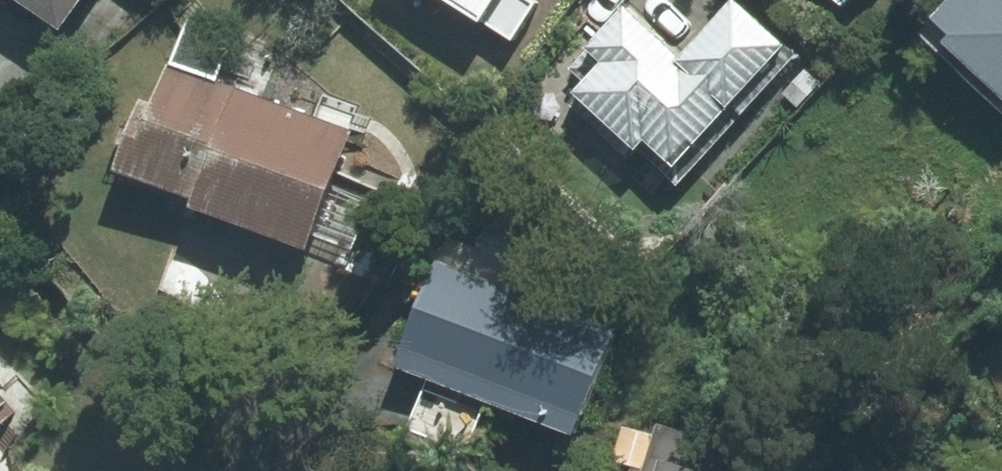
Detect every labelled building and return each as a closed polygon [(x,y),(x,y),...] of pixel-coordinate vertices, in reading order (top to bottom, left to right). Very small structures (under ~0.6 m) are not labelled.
[(61,23),(77,0),(28,0),(61,23)] [(484,20),(514,39),(539,0),(452,0),(484,20)] [(797,54),(739,0),(727,0),(678,52),(623,1),(585,42),(589,45),(568,66),(580,78),(564,96),(632,159),(642,149),(678,182),(797,54)] [(934,11),(950,26),(942,35),(1001,90),(1001,0),(945,0),(934,11)] [(351,125),(167,58),(154,93),(136,87),(110,162),(189,191),(186,200),(304,242),(308,233),(351,250),(375,186),(335,170),(351,125)] [(784,90),(798,103),(820,81),(806,66),(784,90)] [(624,329),(432,253),(393,355),(435,372),(410,436),(480,463),(506,399),(585,430),(624,329)] [(636,467),(635,470),(705,470),(718,416),(651,401),(645,425),(627,420),(617,463),(636,467)]
